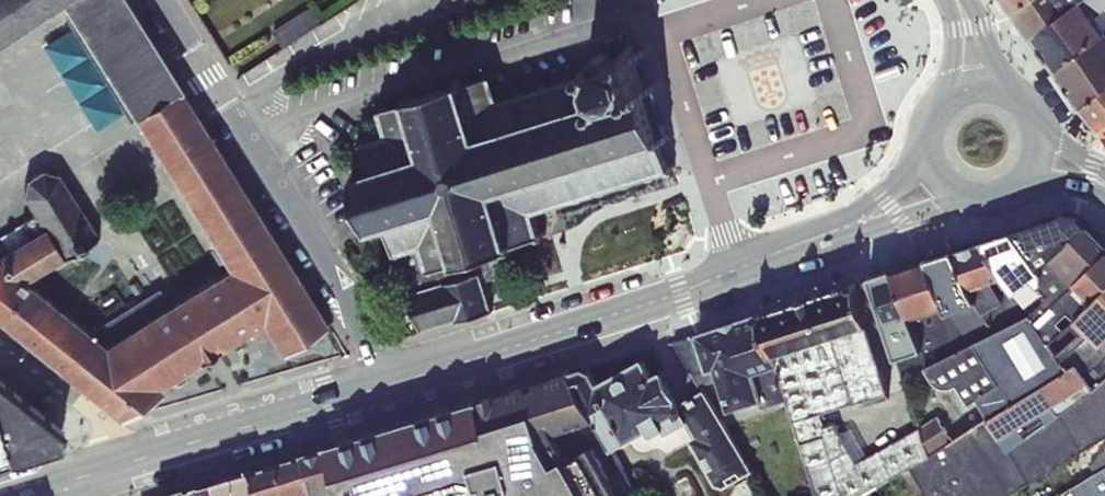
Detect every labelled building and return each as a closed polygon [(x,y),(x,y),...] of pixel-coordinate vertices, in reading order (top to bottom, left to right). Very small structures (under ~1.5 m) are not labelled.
[(63,0),(0,0),(0,41),(63,0)] [(328,322),(286,255),(126,0),(63,0),(229,266),(264,322),(282,350),(328,322)] [(1030,0),(1010,0),(1016,10),(1030,0)] [(1080,0),(1030,0),(1016,10),(1034,36),(1080,0)] [(1104,33),(1104,28),(1085,0),(1080,0),(1034,36),(1057,69),(1104,33)] [(1104,28),(1104,0),(1085,0),(1104,28)] [(311,6),(273,30),(284,47),(321,23),(311,6)] [(1082,105),(1104,87),(1104,33),(1057,69),(1082,105)] [(423,245),(430,270),(462,260),(540,236),(533,210),(668,168),(648,97),(640,81),(635,64),(623,59),(605,65),(585,74),(499,100),(490,75),(381,109),(390,135),(363,143),(373,171),(357,175),(367,211),(372,228),(386,225),(396,253),(399,252),(423,245)] [(1101,128),(1104,125),(1104,87),(1082,105),(1101,128)] [(122,419),(164,389),(162,385),(264,322),(229,266),(169,304),(106,343),(89,329),(27,279),(99,236),(59,174),(42,170),(28,179),(25,196),(36,214),(44,227),(32,234),(0,254),(0,320),(122,419)] [(44,227),(36,214),(25,220),(32,234),(44,227)] [(1081,217),(1062,214),(1013,230),(1040,266),(1049,258),(1087,223),(1081,217)] [(1087,223),(1049,258),(1074,284),(1076,282),(1094,300),(1104,289),(1104,240),(1087,223)] [(1040,266),(1013,230),(983,239),(1003,275),(1016,292),(1035,278),(1040,284),(1044,281),(1044,271),(1040,266)] [(1003,275),(983,239),(954,248),(971,287),(992,279),(1003,275)] [(423,245),(399,252),(412,291),(467,276),(462,260),(430,270),(423,245)] [(971,287),(954,248),(925,257),(945,305),(949,311),(958,307),(976,299),(971,287)] [(945,305),(925,257),(897,266),(913,315),(945,305)] [(1016,292),(1032,312),(1036,319),(1074,284),(1049,258),(1040,266),(1044,271),(1044,281),(1040,284),(1035,278),(1016,292)] [(913,315),(897,266),(870,275),(886,324),(911,316),(913,315)] [(467,276),(412,291),(423,329),(492,310),(481,272),(467,276)] [(985,311),(998,329),(1032,312),(1016,292),(1003,275),(992,279),(1004,299),(985,311)] [(992,279),(971,287),(976,299),(985,311),(1004,299),(992,279)] [(857,282),(756,313),(772,354),(833,334),(869,323),(857,282)] [(1074,284),(1036,319),(1051,340),(1077,318),(1094,300),(1076,282),(1074,284)] [(159,289),(89,329),(106,343),(169,304),(159,289)] [(1094,300),(1077,318),(1092,333),(1102,343),(1104,340),(1104,289),(1094,300)] [(958,307),(978,339),(998,329),(985,311),(976,299),(958,307)] [(949,311),(945,305),(913,315),(911,316),(918,335),(924,350),(929,363),(968,344),(949,311)] [(949,311),(968,344),(978,339),(958,307),(949,311)] [(929,363),(927,365),(935,378),(939,381),(946,385),(954,384),(959,382),(971,401),(979,396),(991,416),(1069,368),(1063,359),(1051,340),(1036,319),(1032,312),(998,329),(978,339),(968,344),(929,363)] [(772,354),(756,313),(699,333),(698,336),(709,369),(716,366),(729,408),(760,399),(763,398),(754,372),(777,364),(772,354)] [(911,316),(886,324),(903,378),(916,372),(905,339),(918,335),(911,316)] [(1077,318),(1051,340),(1063,359),(1092,333),(1077,318)] [(889,391),(869,323),(833,334),(855,402),(889,391)] [(698,336),(699,333),(673,341),(692,374),(709,369),(698,336)] [(1063,359),(1069,368),(1077,363),(1095,387),(1104,378),(1104,340),(1102,343),(1092,333),(1063,359)] [(833,334),(772,354),(777,364),(786,399),(793,421),(821,412),(855,402),(833,334)] [(927,365),(929,363),(924,350),(913,354),(920,370),(927,365)] [(589,367),(571,373),(597,419),(609,442),(612,448),(626,440),(649,427),(653,432),(656,433),(665,427),(667,426),(663,419),(684,408),(681,403),(663,371),(653,376),(643,359),(599,383),(593,372),(589,367)] [(1077,363),(1069,368),(991,416),(988,417),(1008,449),(1059,413),(1095,387),(1077,363)] [(763,398),(760,399),(762,407),(786,399),(777,364),(754,372),(763,398)] [(479,401),(491,443),(494,451),(536,438),(543,459),(525,470),(540,494),(543,492),(545,495),(621,495),(611,479),(595,449),(592,444),(573,456),(570,449),(567,451),(556,432),(580,424),(597,419),(571,373),(551,379),(479,401)] [(1095,387),(1059,413),(1008,449),(988,417),(953,440),(931,455),(859,495),(1005,495),(1104,437),(1104,378),(1095,387)] [(11,458),(58,442),(63,429),(0,379),(0,422),(11,458)] [(704,390),(681,403),(684,408),(663,419),(667,426),(665,427),(668,432),(686,421),(695,437),(692,440),(717,483),(724,485),(752,469),(704,390)] [(491,443),(479,401),(444,412),(466,451),(491,443)] [(914,429),(921,426),(912,402),(905,404),(914,429)] [(466,451),(444,412),(382,432),(398,488),(401,487),(417,482),(473,464),(466,451)] [(793,421),(817,495),(859,495),(931,455),(922,425),(921,426),(914,429),(868,455),(857,435),(846,441),(835,422),(825,425),(821,412),(793,421)] [(938,415),(922,425),(931,455),(953,440),(938,415)] [(592,444),(595,449),(609,442),(597,419),(580,424),(592,444)] [(11,458),(0,422),(0,461),(11,458)] [(573,456),(592,444),(580,424),(556,432),(567,451),(570,449),(573,456)] [(382,432),(349,442),(365,495),(404,495),(401,487),(398,488),(382,432)] [(514,495),(545,495),(543,492),(540,494),(525,470),(543,459),(536,438),(494,451),(500,477),(511,489),(514,495)] [(349,442),(349,441),(332,447),(346,486),(348,495),(365,495),(349,442)] [(612,448),(609,442),(595,449),(611,479),(624,471),(612,448)] [(466,451),(473,464),(489,495),(514,495),(511,489),(500,477),(494,451),(491,443),(466,451)] [(346,486),(332,447),(306,454),(319,495),(345,487),(346,486)] [(1098,454),(1096,459),(1089,463),(1095,473),(1104,467),(1104,450),(1098,454)] [(306,454),(279,462),(290,495),(315,495),(318,495),(319,495),(306,454)] [(279,462),(253,470),(261,495),(290,495),(279,462)] [(473,464),(417,482),(421,495),(489,495),(473,464)] [(1095,473),(1094,474),(1104,492),(1104,467),(1095,473)] [(253,470),(216,482),(217,488),(219,487),(221,495),(261,495),(253,470)] [(216,482),(189,490),(191,495),(221,495),(219,487),(217,488),(216,482)] [(401,487),(404,495),(421,495),(417,482),(401,487)] [(189,490),(188,486),(158,495),(191,495),(189,490)] [(1074,486),(1057,495),(1080,495),(1074,486)] [(345,487),(319,495),(318,495),(348,495),(345,487)]
